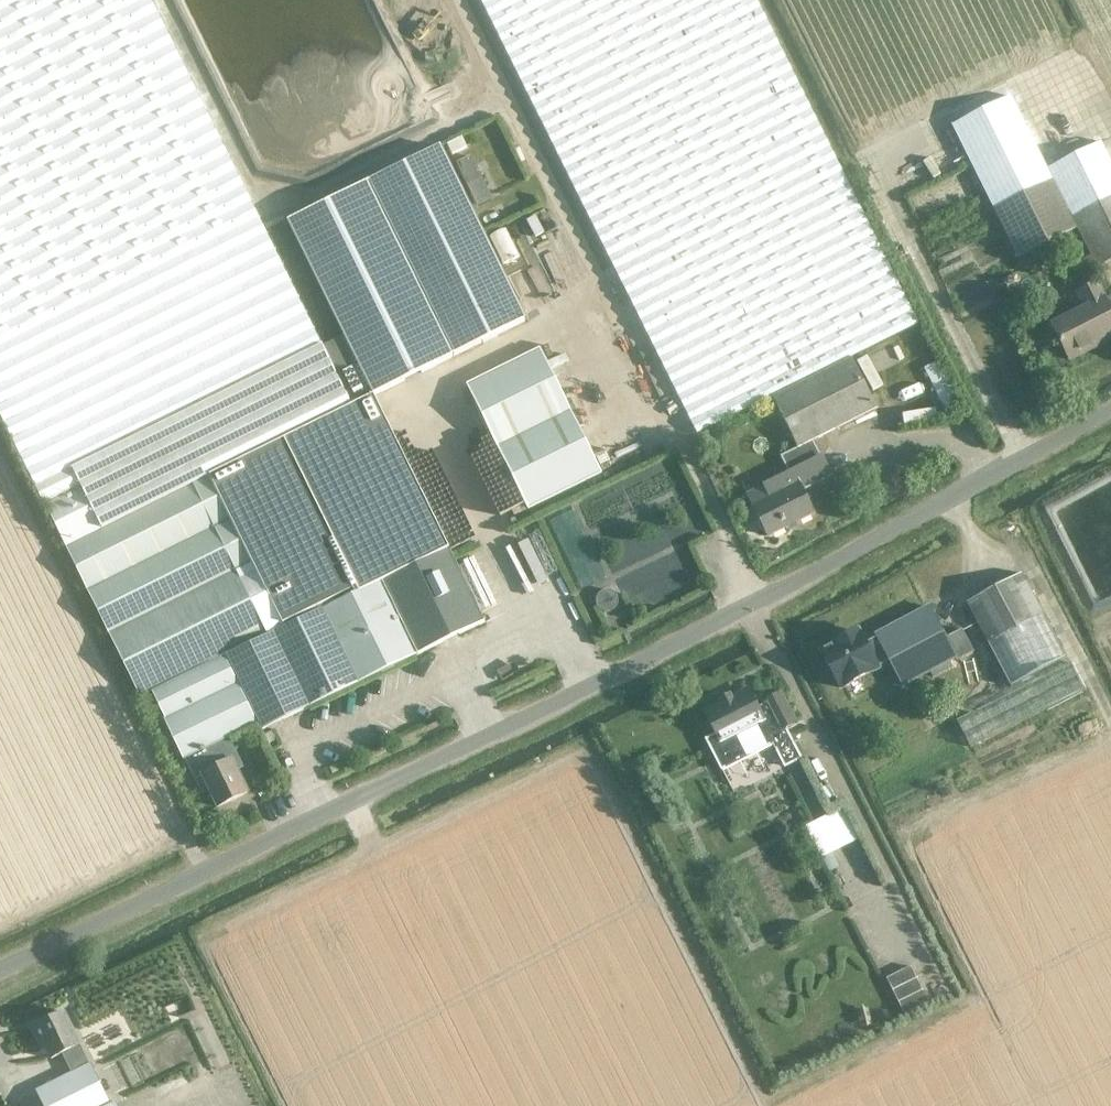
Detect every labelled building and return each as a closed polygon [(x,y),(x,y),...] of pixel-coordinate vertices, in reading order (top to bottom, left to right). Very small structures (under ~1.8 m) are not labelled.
[(140,695),(151,690),(184,758),(185,757),(223,739),(257,723),(260,731),(485,622),(374,395),(373,395),(352,406),(265,233),(151,0),(0,0),(0,413),(140,695)] [(851,358),(918,324),(756,0),(480,0),(697,434),(772,397),(851,358)] [(1077,228),(1110,211),(1110,162),(1101,142),(1047,169),(1011,96),(952,125),(1018,258),(1077,228)] [(440,146),(287,220),(373,395),(374,395),(526,320),(440,146)] [(476,203),(490,197),(473,152),(459,157),(476,203)] [(1077,228),(1091,256),(1081,261),(1086,271),(1096,266),(1097,267),(1110,260),(1110,211),(1077,228)] [(1096,282),(1078,292),(1086,307),(1052,324),(1052,325),(1057,323),(1064,337),(1059,340),(1069,360),(1110,339),(1110,311),(1096,282)] [(466,384),(528,510),(601,473),(540,348),(466,384)] [(797,448),(813,440),(876,409),(851,358),(772,397),(797,448)] [(954,399),(954,398),(953,392),(952,386),(949,380),(945,374),(939,369),(933,366),(921,363),(915,363),(907,365),(900,369),(895,372),(890,378),(887,384),(884,390),(884,397),(884,404),(886,412),(889,417),(893,423),(899,427),(904,431),(910,432),(918,434),(924,433),(933,431),(939,427),(944,423),(948,419),(951,412),(953,406),(954,399)] [(797,448),(791,451),(780,456),(789,473),(747,494),(759,518),(758,522),(759,526),(760,529),(763,531),(766,533),(768,536),(813,513),(802,489),(830,475),(813,440),(797,448)] [(581,585),(603,576),(588,538),(566,547),(581,585)] [(1010,686),(1066,657),(1022,573),(966,602),(1010,686)] [(876,636),(877,637),(888,659),(889,660),(903,686),(956,658),(957,660),(974,652),(962,629),(946,638),(929,606),(876,635),(876,636)] [(836,644),(821,652),(839,687),(842,685),(844,687),(875,671),(873,669),(889,660),(888,659),(877,637),(876,636),(865,642),(859,631),(857,633),(855,630),(834,642),(836,644)] [(957,720),(969,746),(970,746),(1085,688),(1072,662),(957,720)] [(748,688),(704,711),(721,744),(765,721),(764,719),(771,716),(778,731),(796,722),(781,693),(763,702),(765,705),(758,708),(748,688)] [(223,739),(185,757),(195,779),(203,775),(218,807),(248,792),(237,770),(238,770),(223,739)] [(807,822),(822,854),(858,837),(844,805),(807,822)] [(910,966),(886,978),(904,1014),(928,1002),(910,966)] [(63,1053),(80,1044),(64,1011),(35,1026),(51,1058),(63,1053)] [(80,1044),(63,1053),(72,1073),(36,1091),(44,1105),(105,1105),(110,1103),(90,1064),(80,1044)]
